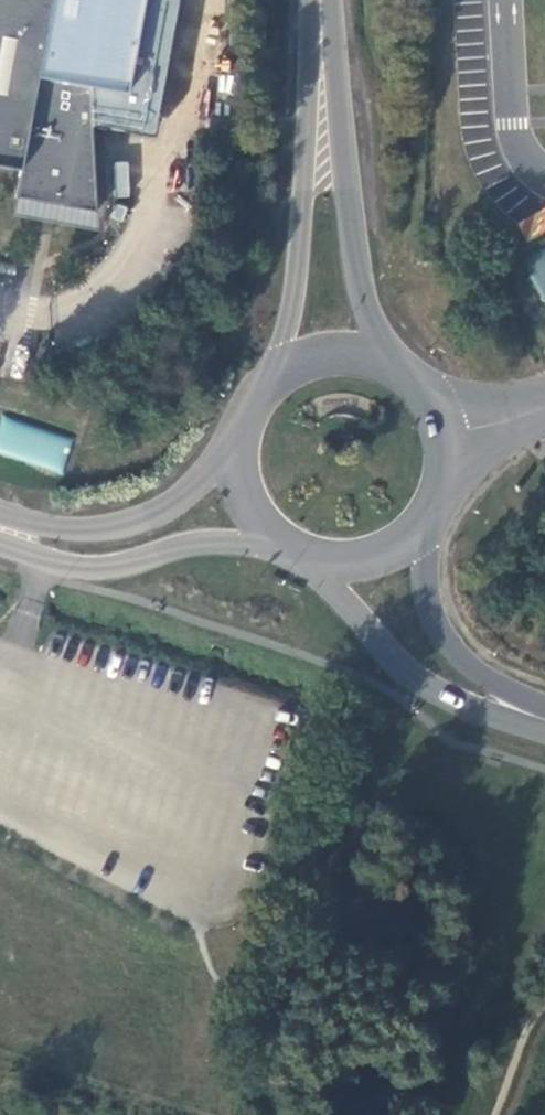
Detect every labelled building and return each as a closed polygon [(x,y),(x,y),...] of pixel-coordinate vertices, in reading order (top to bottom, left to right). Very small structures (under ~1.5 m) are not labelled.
[(18,166),(14,193),(95,207),(88,82),(36,73),(49,0),(0,0),(0,163),(18,166)] [(113,162),(112,196),(127,197),(128,162),(113,162)] [(96,225),(95,207),(14,193),(11,210),(96,225)] [(73,439),(1,417),(0,419),(0,454),(62,474),(73,439)]
